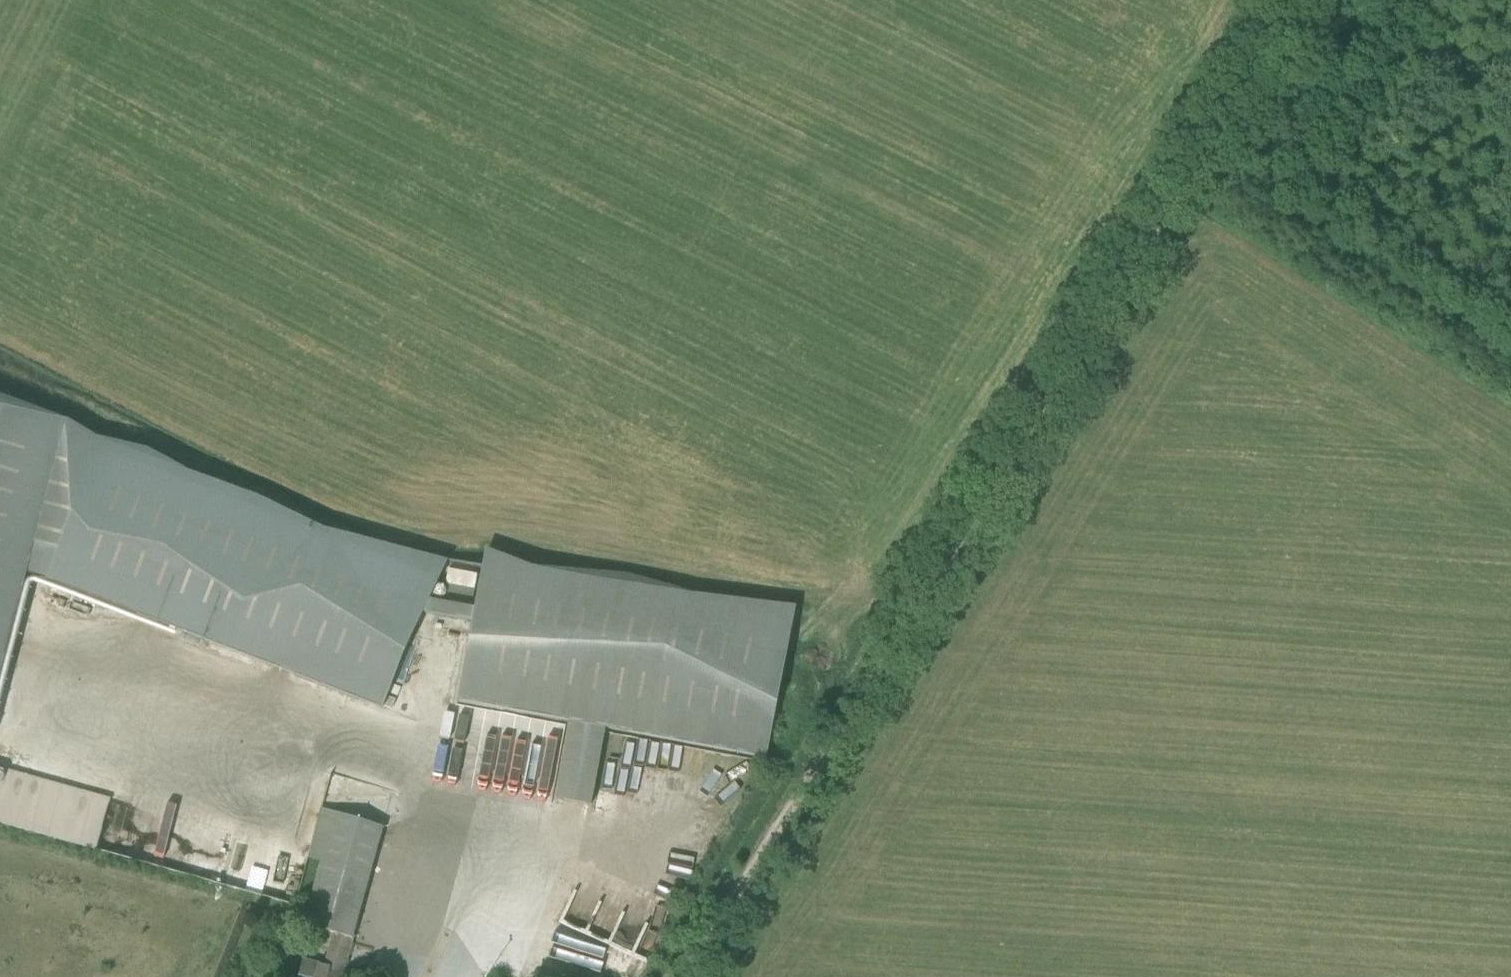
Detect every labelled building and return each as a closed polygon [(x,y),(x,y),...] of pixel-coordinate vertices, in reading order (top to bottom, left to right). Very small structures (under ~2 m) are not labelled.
[(27,573),(60,435),(64,425),(0,408),(0,677),(27,573)] [(423,604),(471,623),(482,566),(446,560),(431,576),(99,445),(60,435),(27,573),(382,709),(423,604)] [(570,721),(556,798),(591,805),(605,728),(766,758),(792,616),(484,558),(457,700),(570,721)] [(706,771),(710,753),(630,736),(625,757),(622,757),(617,782),(656,790),(662,761),(706,771)] [(430,772),(455,777),(462,749),(437,744),(430,772)] [(110,795),(0,767),(0,823),(96,847),(110,795)] [(384,827),(334,813),(322,810),(309,858),(321,861),(312,893),(303,924),(302,926),(335,935),(326,970),(304,964),(302,973),(301,976),(342,976),(384,827)] [(668,912),(645,901),(634,922),(631,921),(608,965),(632,976),(634,976),(668,912)] [(600,957),(548,934),(532,970),(548,976),(591,976),(600,957)]
